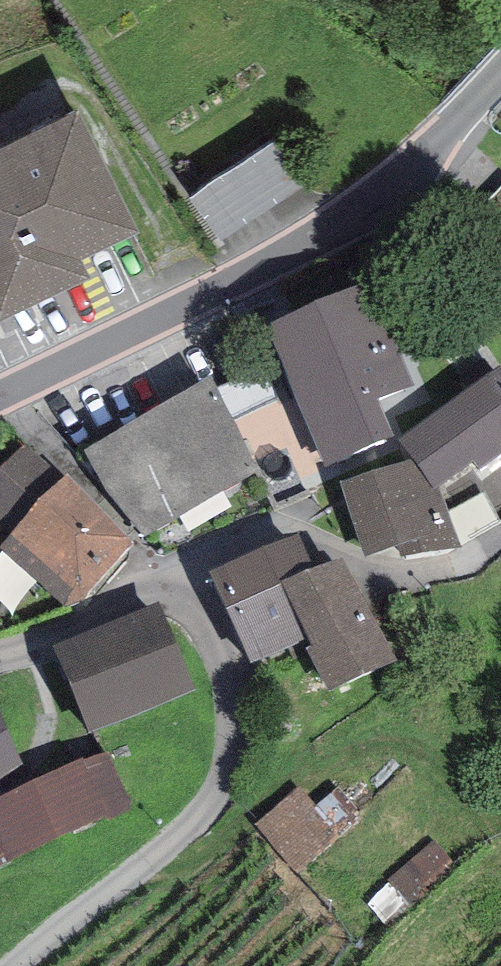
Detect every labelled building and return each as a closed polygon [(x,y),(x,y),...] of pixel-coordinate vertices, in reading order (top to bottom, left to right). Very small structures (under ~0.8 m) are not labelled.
[(91,278),(81,261),(139,232),(79,111),(0,148),(0,322),(91,278)] [(225,238),(311,186),(282,139),(196,191),(225,238)] [(459,230),(500,273),(500,189),(459,230)] [(370,281),(266,324),(325,466),(394,438),(378,399),(413,385),(370,281)] [(398,438),(413,458),(436,489),(440,487),(473,463),(479,470),(500,454),(500,368),(499,365),(398,438)] [(211,375),(85,449),(106,490),(145,536),(260,472),(211,375)] [(136,541),(66,475),(63,479),(24,443),(0,469),(0,522),(6,527),(13,534),(0,547),(69,611),(136,541)] [(413,458),(340,481),(365,557),(397,545),(401,558),(460,546),(440,487),(436,489),(413,458)] [(297,533),(209,572),(251,665),(304,642),(308,640),(282,582),(313,567),(297,533)] [(282,582),(308,640),(370,611),(344,553),(313,567),(282,582)] [(159,600),(53,645),(90,733),(196,689),(159,600)] [(396,661),(370,611),(308,640),(304,642),(328,693),(396,661)] [(0,712),(0,779),(23,764),(0,712)] [(0,796),(0,867),(133,810),(107,750),(0,796)] [(300,787),(255,824),(295,872),(340,835),(316,805),(300,787)] [(340,787),(316,805),(340,835),(363,817),(340,787)] [(454,864),(431,840),(386,880),(409,905),(454,864)]
